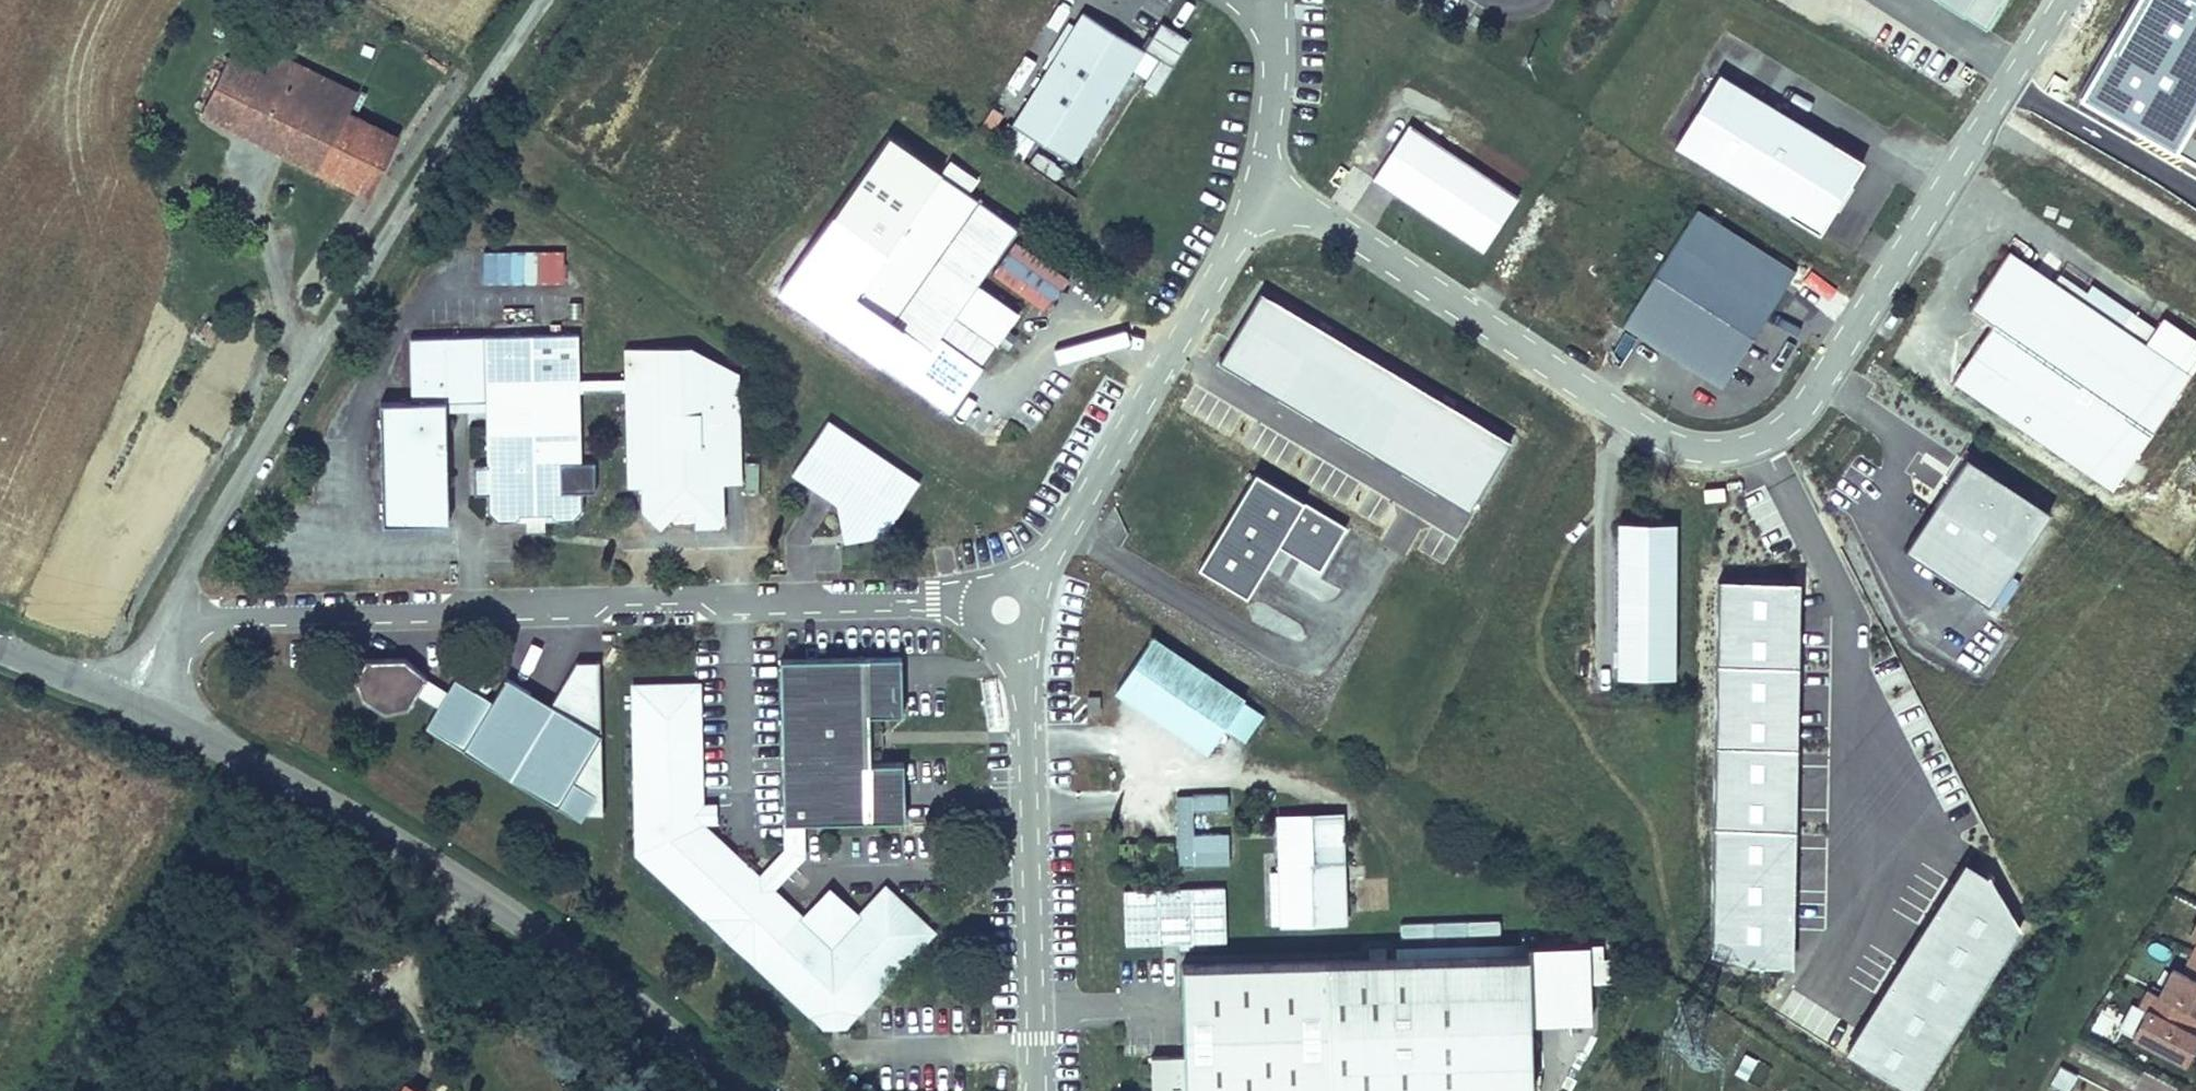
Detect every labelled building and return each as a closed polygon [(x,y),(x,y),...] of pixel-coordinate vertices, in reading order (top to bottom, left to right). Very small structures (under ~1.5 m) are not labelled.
[(1991,27),(2009,0),(1950,0),(1991,27)] [(2043,88),(2195,170),(2195,0),(2095,0),(2043,88)] [(1073,162),(1144,49),(1082,11),(1012,124),(1073,162)] [(298,84),(304,71),(276,57),(269,71),(298,84)] [(298,139),(288,162),(341,189),(352,166),(331,156),(348,119),(308,100),(319,78),(304,71),(298,84),(269,71),(264,81),(229,64),(202,120),(236,137),(247,115),(298,139)] [(1863,157),(1720,69),(1675,143),(1818,231),(1863,157)] [(348,119),(359,98),(319,78),(308,100),(348,119)] [(247,115),(236,137),(288,162),(298,139),(247,115)] [(352,166),(341,189),(364,200),(393,141),(348,119),(331,156),(352,166)] [(1518,197),(1408,124),(1371,178),(1482,252),(1518,197)] [(909,182),(922,191),(935,172),(922,163),(909,182)] [(935,172),(922,191),(861,282),(851,297),(931,350),(939,337),(982,365),(1019,310),(976,281),(1014,225),(935,172)] [(1796,271),(1697,208),(1622,326),(1721,389),(1796,271)] [(535,283),(564,283),(564,248),(535,248),(535,283)] [(2054,287),(2008,256),(1968,313),(1992,329),(1954,384),(2112,492),(2189,379),(2144,349),(2054,287)] [(997,263),(989,276),(1044,309),(1052,296),(997,263)] [(2156,331),(2066,269),(2054,287),(2144,349),(2156,331)] [(842,291),(851,297),(861,282),(852,276),(842,291)] [(833,331),(890,368),(905,345),(848,309),(833,331)] [(2144,349),(2189,379),(2195,370),(2195,343),(2163,321),(2156,331),(2144,349)] [(575,342),(440,345),(441,410),(482,409),(483,471),(470,472),(471,500),(483,499),(484,520),(496,530),(513,530),(520,522),(546,523),(546,529),(567,529),(578,515),(577,498),(593,497),(592,468),(577,469),(575,342)] [(443,531),(441,410),(440,345),(408,345),(408,409),(377,410),(377,531),(443,531)] [(723,492),(728,492),(728,473),(740,473),(736,378),(720,367),(698,367),(698,352),(690,348),(625,351),(631,488),(641,487),(642,518),(662,536),(681,517),(696,516),(696,536),(719,535),(724,528),(723,492)] [(826,418),(791,469),(837,503),(842,539),(882,532),(918,480),(826,418)] [(2051,508),(1969,453),(1908,543),(1997,603),(2051,508)] [(728,473),(728,492),(741,492),(740,473),(728,473)] [(1258,482),(1200,578),(1248,606),(1279,555),(1322,580),(1348,536),(1258,482)] [(540,542),(541,529),(546,529),(546,523),(520,522),(513,530),(524,530),(524,542),(540,542)] [(1675,676),(1674,522),(1614,522),(1615,677),(1675,676)] [(1800,577),(1721,577),(1715,950),(1744,961),(1797,964),(1800,577)] [(1266,707),(1148,634),(1111,693),(1205,752),(1222,726),(1245,741),(1266,707)] [(903,762),(868,762),(868,746),(868,728),(868,714),(901,713),(900,655),(779,656),(782,822),(804,821),(903,820),(903,762)] [(403,657),(365,658),(354,678),(362,700),(383,713),(407,707),(426,676),(403,657)] [(580,821),(584,814),(602,814),(599,662),(571,662),(550,702),(506,676),(491,699),(453,677),(424,727),(580,821)] [(700,680),(629,681),(633,853),(820,1027),(846,1027),(937,932),(885,883),(857,913),(828,887),(803,914),(775,889),(758,873),(704,824),(703,802),(700,680)] [(1098,717),(1098,701),(1086,701),(1087,717),(1098,717)] [(879,727),(868,728),(868,746),(879,746),(879,727)] [(762,745),(761,764),(779,765),(780,746),(762,745)] [(1226,814),(1225,798),(1174,799),(1176,869),(1228,868),(1227,836),(1192,838),(1191,815),(1226,814)] [(716,802),(703,802),(704,824),(716,824),(716,802)] [(1340,928),(1338,818),(1307,819),(1308,864),(1277,865),(1277,875),(1268,875),(1269,928),(1279,928),(1279,929),(1340,928)] [(1308,864),(1307,819),(1276,819),(1277,865),(1308,864)] [(804,821),(782,822),(782,833),(805,832),(804,821)] [(783,848),(758,873),(775,889),(805,857),(805,832),(782,833),(783,848)] [(1967,856),(1847,1051),(1917,1090),(1918,1090),(2025,924),(1991,870),(1967,856)] [(1525,952),(1527,1022),(1590,1020),(1589,981),(1588,942),(1525,944),(1525,952)] [(1602,942),(1588,942),(1589,981),(1615,981),(1614,956),(1602,956),(1602,942)] [(1150,1090),(1529,1090),(1527,1022),(1525,952),(1179,961),(1181,1054),(1149,1055),(1150,1090)] [(2189,959),(2181,975),(2172,970),(2158,997),(2195,1017),(2195,962),(2189,959)] [(2195,1020),(2195,1017),(2158,997),(2147,992),(2134,1017),(2140,1020),(2131,1038),(2185,1066),(2195,1044),(2195,1038),(2189,1034),(2195,1020)] [(1756,1087),(1768,1065),(1744,1052),(1732,1075),(1756,1087)] [(2073,1076),(2058,1068),(2050,1084),(2064,1090),(2066,1090),(2073,1076)]
